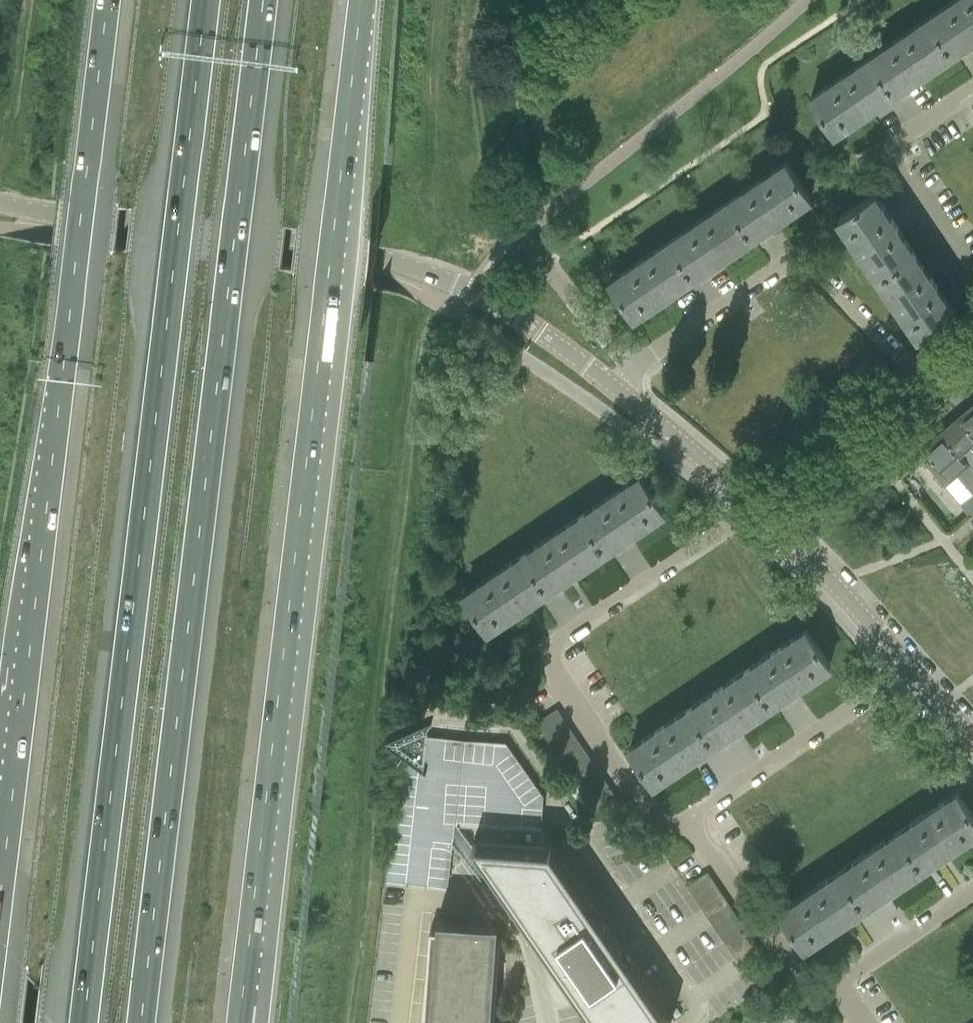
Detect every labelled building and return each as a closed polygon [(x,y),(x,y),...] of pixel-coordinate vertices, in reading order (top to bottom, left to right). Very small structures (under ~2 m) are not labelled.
[(928,18),(952,54),(972,40),(972,0),(954,0),(928,18)] [(928,18),(870,57),(894,93),(952,54),(928,18)] [(894,93),(870,57),(811,97),(835,133),(894,93)] [(786,161),(727,201),(751,236),(810,197),(786,161)] [(840,216),(879,275),(915,251),(875,192),(840,216)] [(727,201),(668,241),(692,276),(751,236),(727,201)] [(692,276),(668,241),(610,280),(634,316),(692,276)] [(915,251),(879,275),(919,334),(955,310),(915,251)] [(959,416),(972,432),(972,405),(959,416)] [(941,432),(959,452),(972,440),(972,432),(959,416),(941,432)] [(921,447),(930,457),(930,458),(926,462),(924,463),(935,475),(945,486),(957,475),(972,493),(970,495),(962,502),(960,504),(971,516),(972,514),(972,479),(972,478),(972,468),(958,452),(959,452),(941,432),(923,447),(922,446),(921,447)] [(640,474),(581,514),(606,549),(664,509),(640,474)] [(581,514),(522,554),(547,589),(606,549),(581,514)] [(547,589),(522,554),(464,593),(488,629),(547,589)] [(806,628),(747,668),(771,703),(830,664),(806,628)] [(747,668),(689,707),(713,743),(771,703),(747,668)] [(689,707),(630,747),(654,782),(713,743),(689,707)] [(536,722),(542,732),(562,718),(556,708),(536,722)] [(542,732),(549,742),(569,729),(562,718),(542,732)] [(549,742),(556,752),(576,739),(569,729),(549,742)] [(556,752),(563,762),(583,749),(576,739),(556,752)] [(563,762),(570,772),(590,759),(583,749),(563,762)] [(570,772),(576,782),(596,769),(590,759),(570,772)] [(898,830),(922,866),(950,847),(972,831),(972,814),(957,790),(898,830)] [(873,847),(839,870),(863,906),(922,866),(898,830),(873,847)] [(563,973),(597,1022),(669,1022),(671,1022),(625,955),(621,950),(551,848),(472,842),(563,973)] [(839,870),(781,910),(805,945),(863,906),(839,870)] [(687,885),(693,895),(713,882),(706,872),(687,885)] [(693,895),(700,905),(720,892),(713,882),(693,895)] [(700,905),(707,915),(727,902),(720,892),(700,905)] [(707,915),(714,926),(734,912),(727,902),(707,915)] [(714,926),(721,936),(740,922),(734,912),(714,926)] [(498,935),(501,936),(501,934),(498,934),(499,919),(496,919),(495,935),(490,935),(491,919),(470,917),(438,915),(437,932),(432,932),(426,1022),(491,1022),(498,935)] [(721,936),(727,946),(747,932),(740,922),(721,936)] [(727,946),(734,956),(754,943),(747,932),(727,946)] [(734,956),(741,966),(761,953),(754,943),(734,956)] [(761,953),(741,966),(748,976),(768,963),(761,953)]
